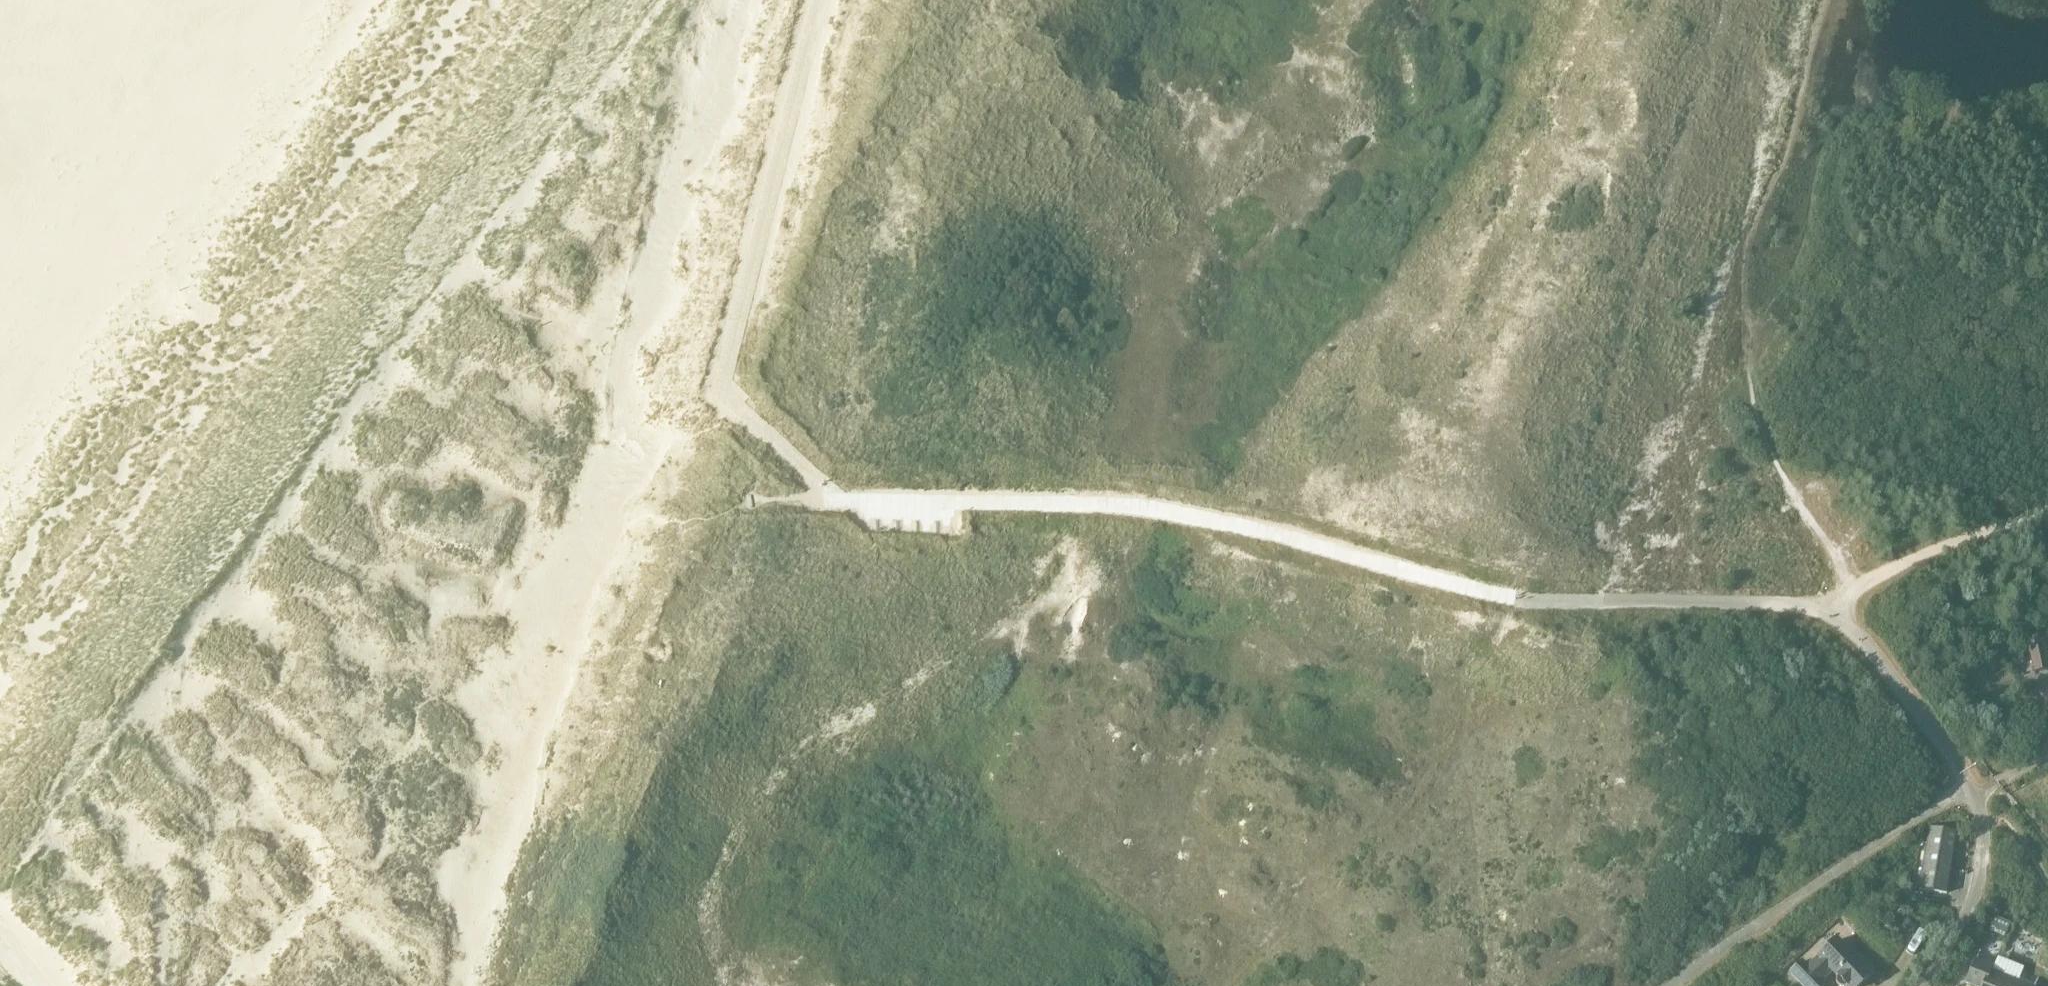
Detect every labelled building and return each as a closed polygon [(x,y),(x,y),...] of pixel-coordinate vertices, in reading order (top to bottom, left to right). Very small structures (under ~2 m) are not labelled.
[(2045,643),(2044,644),(2042,632),(2026,635),(2028,647),(2027,647),(2033,673),(2047,670),(2047,657),(2045,643)] [(1929,827),(1918,889),(1946,894),(1953,849),(1946,847),(1949,831),(1929,827)] [(1837,978),(1836,980),(1836,981),(1835,982),(1835,983),(1836,984),(1838,985),(1859,985),(1869,976),(1836,941),(1807,968),(1802,963),(1790,973),(1802,985),(1824,985),(1821,982),(1832,971),(1838,977),(1837,978)] [(1993,970),(1994,967),(1976,959),(1966,984),(1972,985),(2031,985),(1993,970)]
